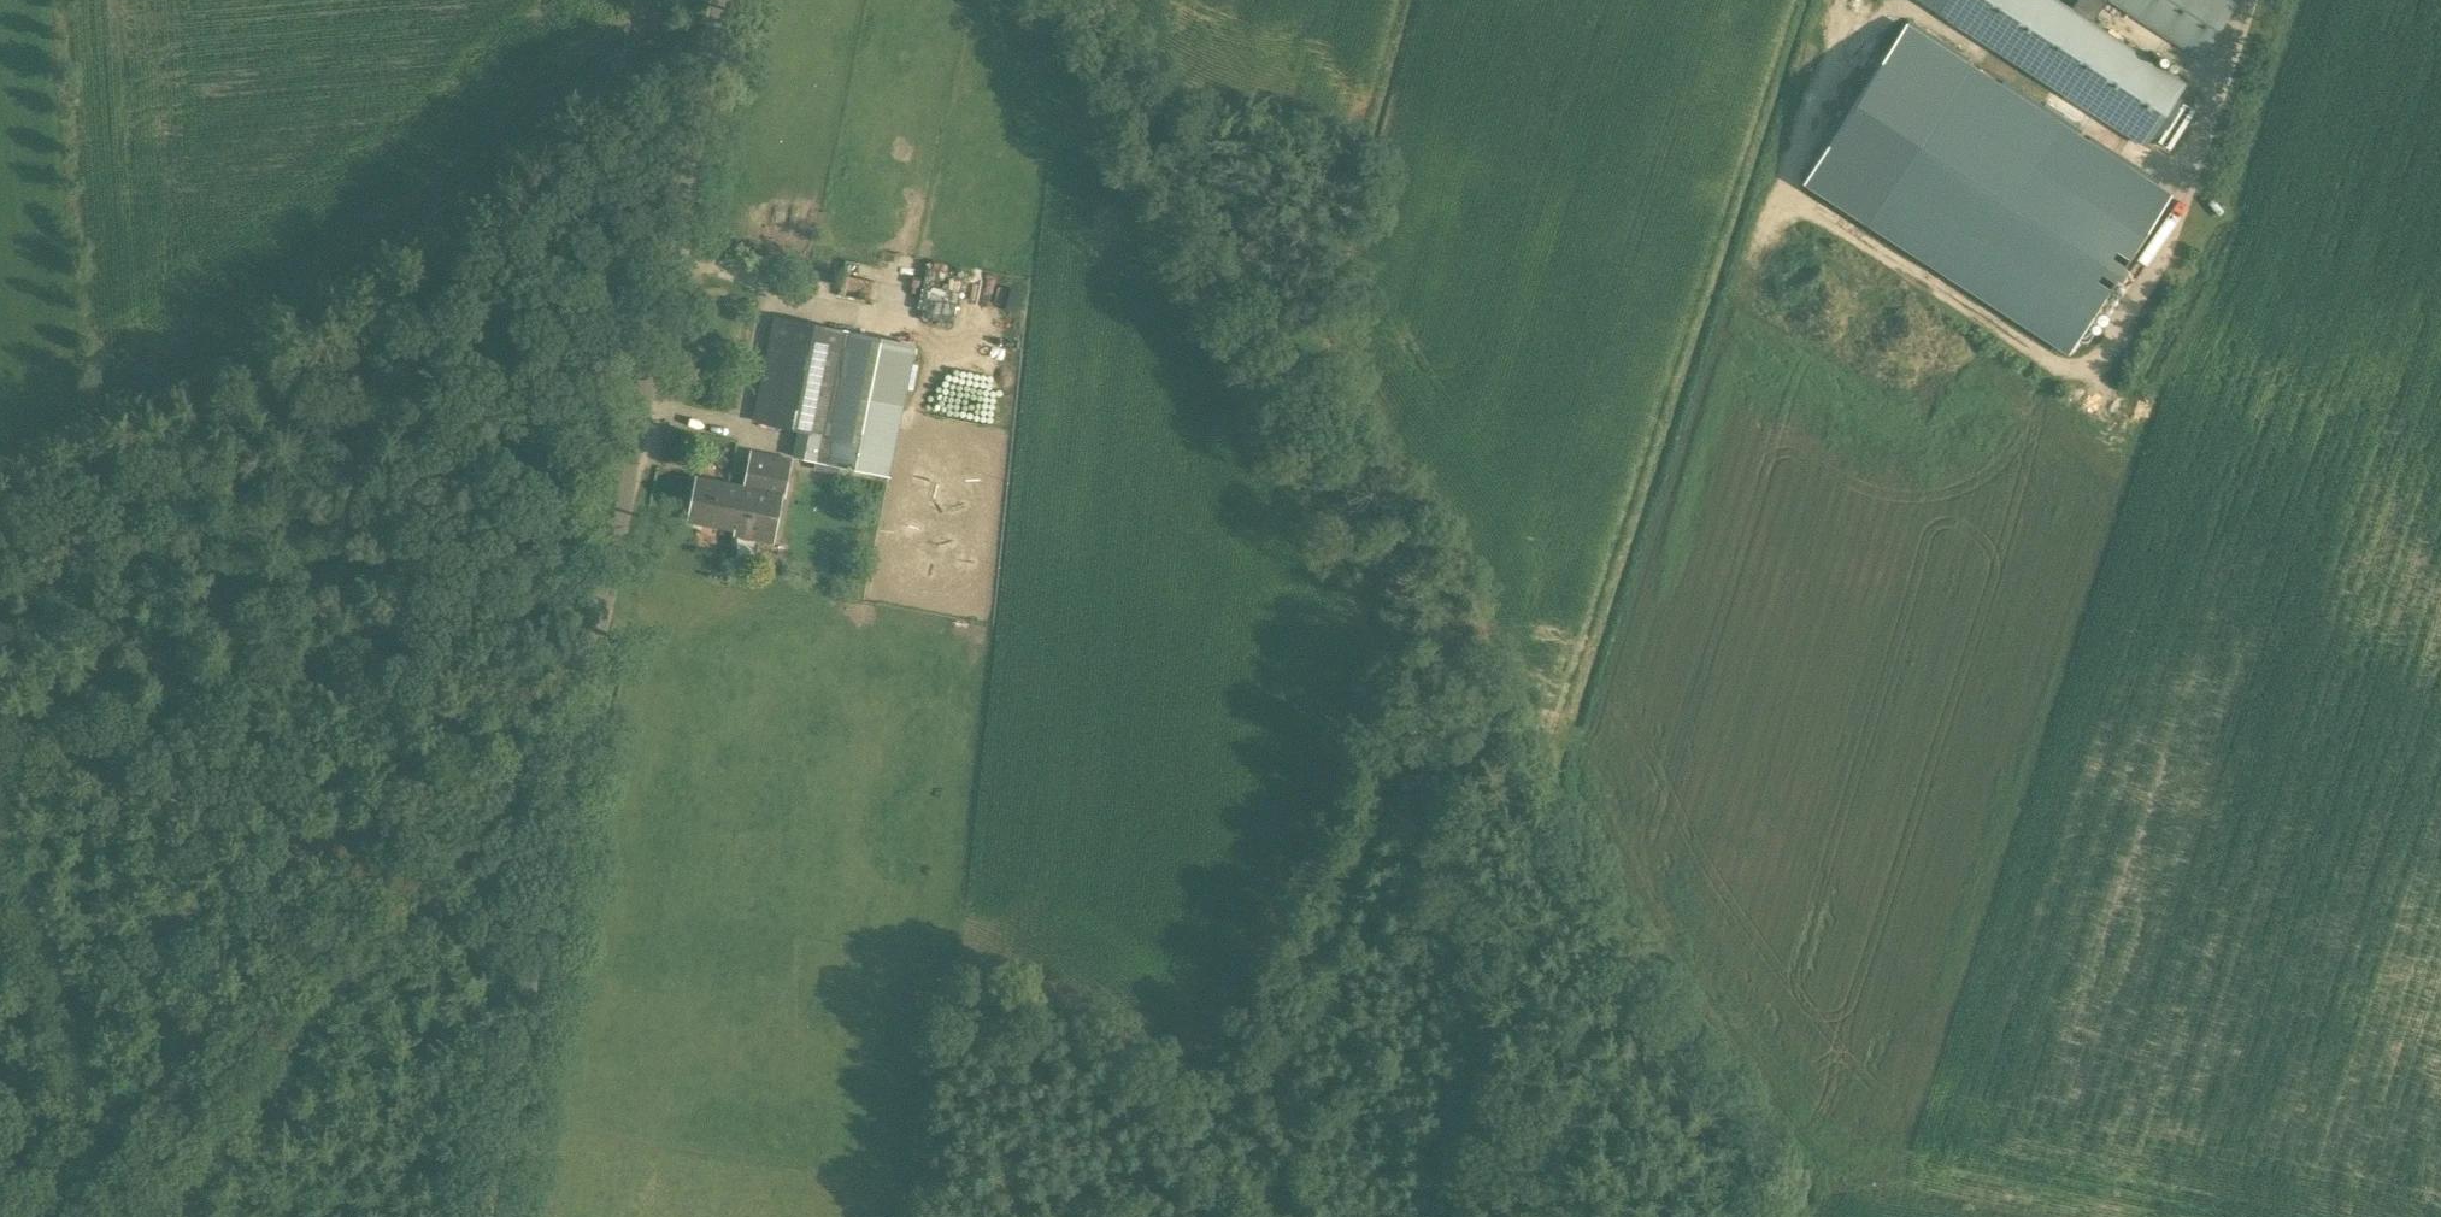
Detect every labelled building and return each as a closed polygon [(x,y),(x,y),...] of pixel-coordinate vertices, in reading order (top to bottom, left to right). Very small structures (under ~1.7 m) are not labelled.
[(2071,13),(2051,0),(1940,0),(1933,11),(2145,146),(2184,85),(2090,25),(2106,0),(2079,0),(2071,13)] [(2201,58),(2235,6),(2225,0),(2109,0),(2201,58)] [(2172,194),(2137,171),(1969,62),(1865,222),(2068,355),(2172,194)] [(858,274),(852,292),(876,299),(881,281),(858,274)] [(794,458),(843,467),(890,477),(916,345),(868,336),(774,318),(754,423),(799,431),(794,458)] [(735,530),(734,535),(774,543),(783,497),(791,458),(751,450),(743,489),(697,479),(688,520),(735,530)]
